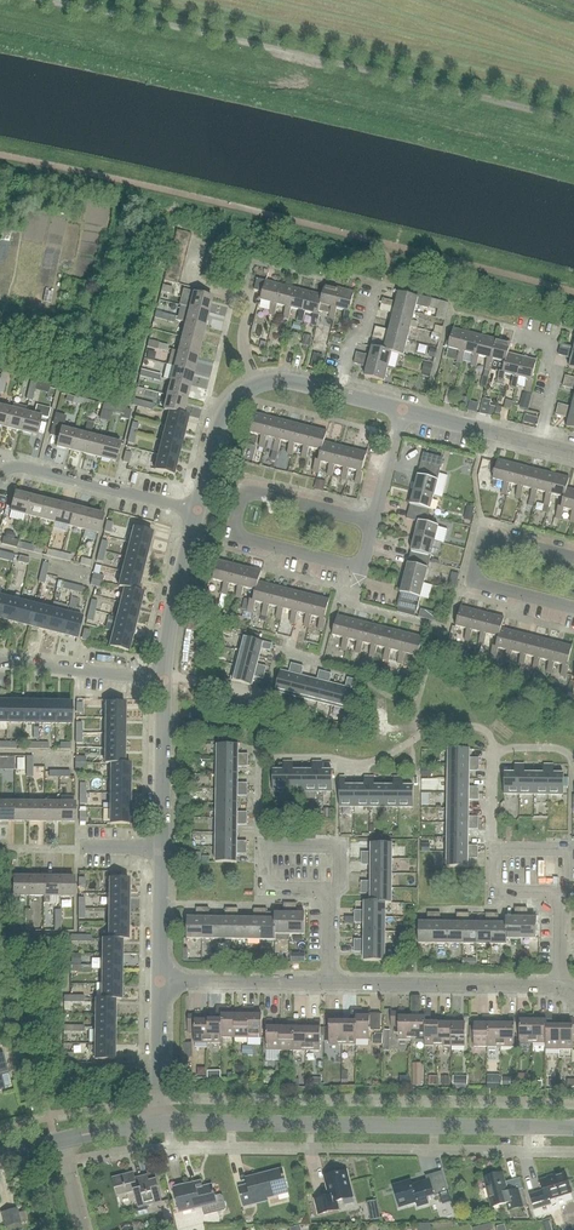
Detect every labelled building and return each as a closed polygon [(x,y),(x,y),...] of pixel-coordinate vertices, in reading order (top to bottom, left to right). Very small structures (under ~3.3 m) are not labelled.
[(3,228),(1,240),(10,241),(12,230),(3,228)] [(177,229),(175,237),(190,240),(192,233),(177,229)] [(175,237),(173,244),(188,248),(190,240),(175,237)] [(226,242),(211,238),(209,245),(224,249),(226,242)] [(173,244),(171,251),(186,255),(188,248),(173,244)] [(224,249),(209,245),(207,252),(222,256),(224,249)] [(171,251),(170,259),(184,262),(186,255),(171,251)] [(222,256),(207,252),(205,260),(220,263),(222,256)] [(170,259),(168,266),(182,270),(184,262),(170,259)] [(220,263),(205,260),(204,267),(218,271),(220,263)] [(168,266),(166,273),(181,277),(182,270),(168,266)] [(218,271),(204,267),(202,274),(216,278),(218,271)] [(166,273),(164,280),(174,283),(179,284),(181,277),(166,273)] [(254,290),(262,291),(263,291),(260,300),(272,303),(269,313),(275,315),(278,305),(275,304),(280,284),(256,278),(254,290)] [(164,282),(161,294),(168,296),(171,284),(164,282)] [(289,307),(294,288),(280,284),(275,304),(278,305),(286,307),(284,317),(289,318),(292,308),(289,307)] [(335,307),(340,288),(325,284),(322,295),(320,304),(321,304),(332,307),(330,315),(329,318),(335,319),(338,308),(335,307)] [(303,311),(309,291),(294,288),(289,307),(292,308),(300,310),(297,321),(303,322),(306,312),(303,311)] [(350,311),(355,291),(340,288),(335,307),(338,308),(346,311),(343,321),(348,323),(351,311),(350,311)] [(45,289),(42,302),(50,304),(53,291),(45,289)] [(320,304),(322,295),(309,291),(303,311),(306,312),(314,314),(312,324),(317,326),(320,314),(319,314),(319,312),(321,304),(320,304)] [(208,312),(212,297),(193,292),(190,307),(208,312)] [(383,299),(381,304),(415,313),(419,298),(399,293),(396,302),(383,299)] [(321,304),(319,312),(330,315),(332,307),(321,304)] [(381,304),(380,310),(393,313),(391,322),(411,327),(417,328),(419,321),(413,320),(415,313),(381,304)] [(180,305),(177,319),(186,322),(190,307),(180,305)] [(205,326),(208,312),(190,307),(186,322),(205,326)] [(438,309),(436,318),(437,319),(443,320),(444,320),(446,311),(438,309)] [(165,320),(166,314),(156,311),(155,317),(165,320)] [(175,322),(176,316),(166,314),(165,320),(175,322)] [(201,341),(205,326),(186,322),(182,336),(201,341)] [(408,341),(411,327),(391,322),(389,330),(376,327),(375,332),(408,341)] [(324,347),(328,330),(321,328),(316,345),(324,347)] [(463,352),(468,332),(453,329),(448,349),(460,352),(458,362),(463,364),(466,353),(463,352)] [(375,332),(373,338),(386,341),(384,349),(383,350),(392,352),(392,353),(404,356),(408,341),(375,332)] [(477,356),(482,336),(468,332),(463,352),(466,353),(475,355),(472,366),(477,367),(479,356),(477,356)] [(432,333),(430,340),(439,343),(441,335),(432,333)] [(197,355),(201,341),(182,336),(179,351),(197,355)] [(491,359),(496,339),(482,336),(477,356),(479,356),(488,359),(486,370),(484,376),(489,378),(491,371),(491,370),(494,360),(491,359)] [(303,339),(302,345),(310,347),(311,342),(311,340),(303,338),(303,339)] [(508,354),(511,343),(496,339),(491,359),(494,360),(491,370),(500,372),(497,383),(502,385),(505,374),(503,373),(506,363),(508,354)] [(157,349),(159,343),(149,340),(147,346),(157,349)] [(159,343),(157,349),(167,351),(169,345),(159,343)] [(573,353),(573,347),(561,344),(560,350),(573,353)] [(383,350),(384,349),(373,347),(371,355),(357,352),(356,358),(389,366),(392,353),(392,352),(383,350)] [(430,349),(428,356),(435,358),(437,350),(430,349)] [(560,350),(558,355),(572,359),(569,368),(573,369),(573,353),(560,350)] [(148,351),(147,358),(155,360),(156,352),(148,351)] [(194,370),(197,355),(179,351),(175,365),(194,370)] [(314,354),(310,368),(319,370),(323,356),(314,354)] [(517,377),(522,357),(508,354),(506,363),(503,373),(505,374),(514,377),(511,387),(517,388),(520,378),(517,377)] [(532,380),(537,361),(522,357),(517,377),(520,378),(529,381),(526,391),(531,392),(534,381),(532,380)] [(385,381),(389,366),(356,358),(354,363),(367,367),(365,376),(385,381)] [(431,375),(433,365),(424,363),(422,373),(431,375)] [(190,385),(194,370),(175,365),(171,380),(190,385)] [(140,375),(150,378),(151,372),(141,370),(140,375)] [(8,373),(3,371),(0,381),(6,383),(8,373)] [(151,372),(150,378),(166,383),(167,380),(160,379),(161,375),(151,372)] [(44,382),(32,379),(29,389),(35,390),(36,386),(43,388),(44,382)] [(186,399),(190,385),(171,380),(167,395),(186,399)] [(563,387),(573,390),(573,384),(565,381),(563,387)] [(29,389),(27,399),(32,400),(35,390),(29,389)] [(528,410),(532,396),(523,394),(520,408),(528,410)] [(183,414),(183,413),(186,399),(167,395),(164,410),(170,411),(183,414)] [(73,402),(83,405),(85,398),(75,396),(73,402)] [(83,405),(93,407),(95,401),(85,398),(83,405)] [(134,399),(133,405),(142,407),(144,401),(134,399)] [(558,409),(573,414),(573,399),(572,407),(559,404),(558,409)] [(144,401),(142,407),(152,410),(154,404),(144,401)] [(114,406),(104,403),(102,409),(112,412),(114,406)] [(41,416),(48,418),(51,408),(36,404),(34,414),(39,416),(41,416)] [(12,409),(0,406),(0,425),(7,427),(12,409)] [(124,408),(114,406),(112,412),(122,415),(124,408)] [(21,431),(26,413),(12,409),(7,427),(21,431)] [(556,415),(569,418),(567,427),(573,429),(573,414),(558,409),(556,415)] [(170,411),(166,425),(184,429),(188,415),(183,413),(183,414),(170,411)] [(41,416),(39,416),(34,414),(26,413),(21,431),(36,435),(36,434),(38,428),(41,416)] [(71,450),(76,431),(62,428),(66,415),(56,413),(50,434),(59,437),(57,446),(71,450)] [(256,413),(250,433),(262,436),(259,447),(263,448),(264,448),(267,437),(264,437),(270,416),(256,413)] [(270,416),(264,437),(267,437),(275,440),(273,450),(278,452),(281,441),(279,440),(284,420),(270,416)] [(279,440),(281,441),(290,443),(287,454),(292,455),(295,445),(293,444),(298,423),(284,420),(279,440)] [(130,432),(136,433),(139,423),(133,422),(130,432)] [(298,423),(293,444),(295,445),(304,447),(301,458),(306,459),(309,448),(307,448),(312,427),(298,423)] [(166,425),(162,440),(181,444),(184,429),(166,425)] [(312,427),(307,448),(309,448),(321,451),(319,461),(316,460),(313,471),(319,473),(322,463),(319,462),(324,442),(327,431),(312,427)] [(86,453),(91,435),(76,431),(71,450),(86,453)] [(134,444),(136,433),(130,432),(128,442),(134,444)] [(101,457),(105,439),(91,435),(86,453),(101,457)] [(120,443),(119,442),(113,441),(105,439),(101,457),(115,461),(120,443)] [(162,440),(159,455),(177,459),(181,444),(162,440)] [(324,442),(319,462),(322,463),(330,465),(327,475),(333,476),(335,466),(333,465),(338,445),(324,442)] [(333,465),(335,466),(344,468),(341,478),(347,480),(350,469),(347,469),(352,449),(338,445),(333,465)] [(131,449),(130,453),(125,451),(123,461),(135,465),(139,451),(131,449)] [(352,449),(347,469),(350,469),(358,472),(355,482),(361,484),(364,472),(361,472),(366,452),(352,449)] [(159,455),(155,470),(173,474),(177,459),(159,455)] [(498,459),(492,480),(505,483),(502,493),(507,494),(510,484),(506,483),(512,463),(498,459)] [(415,490),(434,495),(438,480),(441,466),(423,461),(419,476),(416,475),(414,481),(417,482),(415,490)] [(512,463),(506,483),(510,484),(518,486),(515,497),(521,498),(524,487),(521,487),(526,467),(512,463)] [(526,467),(521,487),(524,487),(532,490),(530,500),(536,502),(538,491),(535,491),(540,470),(526,467)] [(549,494),(554,474),(540,470),(535,491),(538,491),(546,493),(542,511),(547,513),(552,495),(549,494)] [(549,494),(552,495),(564,498),(561,508),(558,507),(555,519),(559,520),(561,520),(564,509),(562,509),(567,489),(570,478),(554,474),(549,494)] [(314,489),(320,491),(324,492),(324,491),(325,487),(325,485),(316,482),(314,489)] [(562,509),(564,509),(572,511),(569,523),(573,524),(573,491),(567,489),(562,509)] [(430,510),(434,495),(415,490),(413,499),(410,498),(408,504),(411,504),(409,511),(428,516),(430,510)] [(25,514),(30,496),(15,492),(11,510),(25,514)] [(40,518),(45,499),(30,496),(25,514),(40,518)] [(55,522),(59,503),(45,499),(40,518),(55,522)] [(69,525),(74,507),(59,503),(55,522),(69,525)] [(84,529),(88,511),(74,507),(69,525),(84,529)] [(99,533),(103,514),(88,511),(84,529),(99,533)] [(426,523),(428,516),(409,511),(408,518),(407,518),(407,519),(419,522),(417,530),(414,530),(412,535),(435,540),(436,536),(438,528),(438,526),(426,523)] [(113,522),(107,521),(104,531),(110,533),(113,522)] [(134,527),(130,542),(149,547),(153,532),(134,527)] [(436,536),(435,540),(444,543),(447,530),(438,528),(436,536)] [(431,556),(435,540),(412,535),(411,541),(414,542),(412,550),(411,550),(411,551),(410,557),(429,561),(430,556),(431,556)] [(19,540),(4,536),(2,543),(17,547),(19,540)] [(99,550),(105,552),(108,542),(102,540),(99,550)] [(130,542),(126,557),(145,561),(149,547),(130,542)] [(33,545),(23,543),(22,549),(32,551),(33,545)] [(43,548),(33,545),(32,551),(42,554),(43,548)] [(0,550),(0,558),(13,561),(15,554),(0,550)] [(62,553),(52,550),(51,556),(61,558),(62,553)] [(103,562),(105,552),(99,550),(97,560),(103,562)] [(72,555),(62,553),(61,558),(71,561),(72,555)] [(30,558),(20,555),(19,562),(29,564),(30,558)] [(141,576),(145,561),(126,557),(123,571),(141,576)] [(427,568),(429,561),(410,557),(408,564),(405,563),(403,569),(406,569),(404,578),(424,583),(427,568)] [(92,560),(82,558),(80,563),(90,566),(92,560)] [(218,560),(213,580),(224,583),(221,593),(227,595),(230,584),(228,584),(233,564),(218,560)] [(41,572),(47,573),(50,563),(44,562),(41,572)] [(233,564),(228,584),(230,584),(238,587),(236,597),(241,598),(243,588),(242,587),(247,567),(233,564)] [(242,587),(243,588),(255,591),(253,601),(254,601),(259,581),(261,571),(247,567),(242,587)] [(141,576),(123,571),(119,570),(118,571),(116,571),(116,574),(118,575),(117,576),(121,577),(119,586),(124,588),(124,587),(138,591),(138,590),(141,576)] [(45,583),(47,573),(41,572),(39,581),(45,583)] [(99,575),(93,573),(90,585),(100,587),(103,576),(99,575)] [(452,573),(450,581),(457,583),(459,575),(452,573)] [(420,597),(424,583),(404,578),(402,587),(399,586),(397,592),(400,592),(396,607),(397,607),(396,611),(403,613),(404,609),(416,612),(420,598),(420,597)] [(72,590),(74,584),(64,581),(62,587),(72,590)] [(250,600),(247,611),(253,613),(256,602),(265,604),(262,615),(267,616),(270,606),(268,605),(273,585),(259,581),(254,601),(253,601),(250,600)] [(74,584),(72,590),(82,593),(84,587),(74,584)] [(273,585),(268,605),(270,606),(278,608),(275,618),(281,620),(284,609),(282,609),(287,589),(273,585)] [(124,588),(119,586),(117,586),(114,600),(121,602),(140,606),(143,592),(138,590),(138,591),(124,587),(124,588)] [(287,589),(282,609),(284,609),(292,611),(290,621),(295,623),(298,613),(296,613),(301,592),(287,589)] [(301,592),(296,613),(298,613),(306,615),(304,625),(309,626),(311,616),(309,616),(315,596),(301,592)] [(315,596),(309,616),(311,616),(321,619),(318,629),(324,630),(326,619),(325,618),(329,599),(315,596)] [(0,614),(0,618),(15,622),(20,601),(4,597),(0,614)] [(89,610),(95,611),(98,601),(92,600),(89,610)] [(20,601),(15,622),(30,626),(36,605),(20,601)] [(121,602),(117,616),(136,621),(140,606),(121,602)] [(36,605),(30,626),(46,630),(51,609),(36,605)] [(461,606),(456,626),(467,629),(464,639),(470,641),(472,631),(470,630),(475,610),(461,606)] [(51,609),(46,630),(62,634),(67,613),(51,609)] [(424,609),(423,616),(440,618),(441,610),(424,609)] [(93,621),(95,611),(89,610),(86,620),(93,621)] [(475,610),(470,630),(472,631),(481,633),(478,643),(484,644),(487,634),(485,634),(490,614),(475,610)] [(67,613),(62,634),(77,638),(83,617),(67,613)] [(485,634),(487,634),(497,637),(495,646),(493,646),(490,657),(496,659),(498,648),(496,648),(501,628),(504,618),(504,617),(490,614),(485,634)] [(338,615),(333,635),(344,638),(341,648),(346,650),(349,639),(347,639),(352,619),(338,615)] [(115,624),(113,631),(132,636),(136,621),(117,616),(115,624)] [(352,619),(347,639),(349,639),(358,642),(355,652),(361,653),(364,643),(361,642),(366,622),(352,619)] [(107,622),(105,629),(113,631),(115,624),(107,622)] [(361,642),(364,643),(372,645),(369,655),(374,657),(377,646),(375,646),(380,626),(366,622),(361,642)] [(380,626),(375,646),(377,646),(386,648),(383,659),(389,661),(392,650),(389,649),(394,629),(380,626)] [(496,648),(498,648),(507,651),(504,661),(510,663),(513,652),(511,652),(516,632),(501,628),(496,648)] [(90,631),(84,629),(82,639),(88,641),(90,631)] [(394,629),(389,649),(392,650),(400,652),(397,663),(402,664),(405,654),(403,653),(408,633),(394,629)] [(113,631),(109,646),(128,651),(132,636),(113,631)] [(516,632),(511,652),(513,652),(521,654),(519,665),(524,666),(527,656),(525,656),(530,636),(516,632)] [(403,653),(405,654),(414,656),(411,667),(416,668),(419,656),(417,656),(422,637),(408,633),(403,653)] [(242,636),(239,651),(259,656),(261,648),(270,651),(272,644),(242,636)] [(530,636),(525,656),(527,656),(535,658),(533,668),(538,670),(541,660),(539,659),(544,639),(530,636)] [(539,659),(541,660),(549,662),(547,672),(552,674),(555,663),(553,663),(558,643),(544,639),(539,659)] [(553,663),(555,663),(563,665),(560,676),(566,677),(569,666),(567,666),(571,647),(558,643),(553,663)] [(239,651),(235,665),(264,673),(266,666),(257,664),(259,656),(239,651)] [(290,695),(297,665),(291,663),(290,665),(288,673),(280,671),(275,691),(290,695)] [(235,665),(231,680),(251,685),(253,677),(263,679),(264,673),(235,665)] [(297,665),(290,695),(304,698),(309,678),(301,676),(304,667),(297,665)] [(309,678),(304,698),(318,702),(325,672),(319,671),(316,680),(309,678)] [(325,672),(318,702),(332,706),(337,686),(329,683),(332,674),(325,672)] [(337,686),(332,706),(346,709),(354,680),(348,678),(345,688),(337,686)] [(7,701),(6,723),(23,723),(23,701),(7,701)] [(23,701),(23,723),(39,723),(39,702),(23,701)] [(39,702),(39,723),(55,723),(55,702),(39,702)] [(55,702),(55,723),(71,724),(72,702),(55,702)] [(106,702),(105,717),(125,718),(125,703),(106,702)] [(105,717),(105,733),(124,733),(125,718),(105,717)] [(124,748),(124,733),(105,733),(105,739),(98,739),(98,747),(105,747),(105,748),(124,748)] [(218,745),(217,760),(248,760),(248,754),(238,754),(239,745),(218,745)] [(105,748),(105,763),(111,763),(124,763),(124,762),(124,748),(105,748)] [(448,749),(448,764),(479,764),(479,758),(469,758),(469,749),(448,749)] [(86,757),(75,757),(75,769),(85,769),(86,757)] [(217,760),(217,774),(238,774),(238,766),(248,766),(248,760),(217,760)] [(110,777),(130,778),(130,763),(124,762),(124,763),(111,763),(110,777)] [(274,771),(273,791),(288,791),(288,762),(283,762),(283,771),(274,771)] [(288,762),(288,791),(302,791),(303,771),(293,771),(293,762),(288,762)] [(303,771),(302,791),(317,792),(317,762),(312,762),(312,771),(303,771)] [(317,762),(317,792),(332,792),(332,771),(322,771),(322,762),(317,762)] [(448,764),(448,779),(469,779),(469,770),(479,770),(479,764),(448,764)] [(504,773),(503,794),(519,794),(519,764),(514,764),(514,773),(504,773)] [(519,764),(519,794),(534,794),(534,773),(524,773),(524,764),(519,764)] [(534,773),(534,794),(548,794),(549,764),(544,764),(544,773),(534,773)] [(549,764),(548,794),(563,794),(563,790),(568,791),(568,777),(563,777),(563,774),(553,774),(553,764),(549,764)] [(217,774),(217,789),(248,789),(248,783),(238,783),(238,774),(217,774)] [(340,776),(340,806),(356,807),(356,786),(348,786),(348,777),(340,776)] [(130,793),(130,778),(110,777),(110,793),(130,793)] [(356,786),(356,807),(370,807),(370,777),(365,777),(365,786),(356,786)] [(370,777),(370,807),(384,807),(384,786),(375,786),(375,777),(370,777)] [(384,786),(384,807),(398,807),(399,777),(394,777),(394,786),(384,786)] [(399,777),(398,807),(413,807),(413,787),(404,787),(404,777),(399,777)] [(448,779),(448,793),(478,793),(478,787),(469,787),(469,779),(448,779)] [(217,789),(217,803),(238,803),(238,795),(248,795),(248,789),(217,789)] [(110,793),(110,808),(130,808),(130,793),(110,793)] [(448,793),(448,808),(469,808),(469,799),(478,800),(478,793),(448,793)] [(74,822),(75,803),(68,803),(68,798),(59,798),(59,803),(59,822),(74,822)] [(14,802),(0,802),(0,821),(14,821),(14,802)] [(29,821),(29,802),(14,802),(14,821),(29,821)] [(44,821),(44,802),(29,802),(29,821),(44,821)] [(59,822),(59,803),(44,802),(44,821),(59,822)] [(217,803),(217,818),(247,818),(247,812),(237,812),(238,803),(217,803)] [(130,823),(130,808),(110,808),(110,823),(130,823)] [(448,808),(448,823),(478,823),(478,817),(469,817),(469,808),(448,808)] [(324,809),(324,818),(332,818),(332,809),(324,809)] [(217,818),(217,833),(237,833),(237,825),(247,825),(247,818),(217,818)] [(448,823),(447,837),(469,837),(469,829),(478,829),(478,823),(448,823)] [(217,833),(217,847),(247,847),(247,841),(237,841),(237,833),(217,833)] [(447,837),(447,852),(478,852),(478,846),(468,846),(469,837),(447,837)] [(362,858),(392,859),(392,843),(372,843),(372,852),(362,852),(362,858)] [(421,844),(421,852),(430,852),(430,844),(421,844)] [(217,847),(216,862),(237,862),(237,853),(247,854),(247,847),(217,847)] [(447,852),(447,867),(468,867),(468,858),(478,858),(478,852),(447,852)] [(356,865),(361,865),(371,865),(371,873),(392,873),(398,874),(399,859),(392,859),(362,858),(356,858),(356,865)] [(392,888),(392,873),(371,873),(371,882),(361,882),(361,888),(392,888)] [(28,895),(28,876),(13,876),(13,895),(28,895)] [(43,896),(44,876),(28,876),(28,895),(43,896)] [(58,896),(59,877),(44,876),(43,896),(50,896),(58,896)] [(59,877),(58,896),(74,896),(74,877),(59,877)] [(109,878),(109,893),(128,894),(129,878),(109,878)] [(361,888),(361,894),(371,894),(371,901),(371,902),(386,902),(386,903),(392,903),(392,888),(361,888)] [(109,893),(109,908),(128,909),(128,894),(109,893)] [(356,910),(356,916),(386,917),(386,903),(386,902),(371,902),(371,901),(365,901),(365,910),(356,910)] [(275,933),(276,933),(288,933),(290,933),(290,903),(284,903),(284,913),(274,912),(274,919),(275,919),(275,933)] [(296,913),(297,903),(290,903),(290,933),(305,934),(305,913),(296,913)] [(109,908),(108,923),(128,924),(128,909),(109,908)] [(202,938),(203,908),(197,908),(197,918),(187,917),(187,938),(202,938)] [(217,938),(217,918),(209,918),(209,908),(203,908),(202,938),(217,938)] [(231,939),(231,908),(226,908),(225,918),(217,918),(217,938),(231,939)] [(238,918),(238,908),(231,908),(231,939),(246,939),(246,918),(238,918)] [(522,939),(522,908),(515,908),(515,918),(506,917),(506,923),(507,923),(507,938),(508,938),(522,939)] [(528,918),(528,908),(522,908),(522,939),(537,939),(537,918),(528,918)] [(261,939),(260,909),(254,909),(254,919),(246,918),(246,939),(261,939)] [(275,919),(274,919),(267,919),(267,912),(267,909),(260,909),(261,939),(276,939),(276,933),(275,933),(275,919)] [(434,943),(434,913),(428,913),(428,922),(419,922),(419,943),(434,943)] [(440,922),(441,913),(434,913),(434,943),(449,943),(449,922),(440,922)] [(463,944),(463,913),(457,913),(457,922),(449,922),(449,943),(463,944)] [(469,923),(470,913),(463,913),(463,944),(478,944),(478,923),(469,923)] [(492,944),(492,914),(486,914),(486,923),(478,923),(478,944),(492,944)] [(499,923),(499,914),(492,914),(492,944),(508,944),(508,938),(507,938),(507,923),(506,923),(499,923)] [(386,931),(386,917),(356,916),(355,923),(365,923),(365,931),(386,931)] [(108,938),(108,939),(122,939),(122,940),(128,940),(128,924),(108,923),(108,938)] [(356,939),(355,945),(386,946),(386,931),(365,931),(365,939),(356,939)] [(108,939),(108,938),(102,938),(102,953),(121,954),(122,940),(122,939),(108,939)] [(355,945),(355,952),(364,952),(364,961),(386,961),(386,946),(355,945)] [(102,959),(102,968),(121,969),(121,954),(102,953),(102,959)] [(91,959),(91,968),(102,968),(102,959),(91,959)] [(102,968),(102,983),(121,984),(121,969),(102,968)] [(101,998),(101,999),(115,999),(115,1000),(121,1000),(121,984),(102,983),(101,998)] [(95,998),(95,1013),(115,1014),(115,1000),(115,999),(101,999),(101,998),(95,998)] [(221,1043),(221,1038),(222,1007),(216,1007),(216,1020),(209,1020),(209,1043),(221,1043)] [(235,1038),(235,1015),(227,1015),(227,1007),(222,1007),(221,1038),(235,1038)] [(248,1038),(248,1007),(242,1007),(242,1015),(235,1015),(235,1038),(248,1038)] [(261,1038),(262,1015),(253,1015),(254,1007),(248,1007),(248,1038),(261,1038)] [(356,1040),(357,1009),(351,1009),(351,1022),(343,1022),(343,1046),(356,1046),(356,1040)] [(370,1017),(362,1017),(362,1009),(357,1009),(356,1040),(370,1040),(370,1031),(381,1031),(381,1014),(370,1014),(370,1017)] [(412,1040),(412,1017),(405,1017),(405,1009),(399,1009),(399,1013),(391,1012),(391,1027),(395,1027),(395,1034),(398,1034),(398,1040),(412,1040)] [(425,1040),(426,1009),(420,1009),(420,1011),(420,1017),(412,1017),(412,1040),(425,1040)] [(438,1046),(438,1023),(431,1023),(431,1009),(426,1009),(425,1040),(425,1046),(438,1046)] [(209,1043),(209,1020),(201,1020),(201,1012),(195,1012),(195,1015),(188,1015),(188,1032),(194,1032),(194,1043),(209,1043)] [(533,1043),(533,1021),(526,1021),(526,1012),(520,1012),(520,1043),(533,1043)] [(95,1013),(95,1029),(115,1029),(115,1014),(95,1013)] [(546,1043),(547,1013),(542,1013),(542,1021),(533,1021),(533,1043),(546,1043)] [(559,1050),(559,1027),(552,1027),(552,1013),(547,1013),(546,1043),(546,1049),(559,1050)] [(343,1046),(343,1022),(335,1022),(335,1014),(330,1014),(330,1028),(330,1042),(330,1045),(343,1046)] [(452,1046),(452,1015),(446,1015),(446,1023),(438,1023),(438,1046),(452,1046)] [(465,1047),(465,1023),(457,1023),(457,1015),(452,1015),(452,1046),(465,1047)] [(488,1047),(488,1016),(483,1016),(483,1024),(474,1023),(474,1047),(488,1047)] [(501,1047),(501,1024),(493,1024),(494,1016),(488,1016),(488,1047),(501,1047)] [(515,1047),(515,1016),(509,1016),(509,1024),(501,1024),(501,1047),(515,1047)] [(568,1019),(567,1027),(559,1027),(559,1050),(573,1050),(573,1035),(573,1019),(568,1019)] [(280,1051),(280,1028),(273,1028),(273,1020),(267,1020),(267,1051),(280,1051)] [(293,1051),(294,1020),(288,1020),(288,1028),(280,1028),(280,1051),(293,1051)] [(306,1051),(307,1028),(299,1028),(299,1020),(294,1020),(293,1051),(306,1051)] [(320,1028),(320,1020),(314,1020),(314,1028),(307,1028),(306,1051),(320,1051),(320,1042),(320,1028)] [(94,1043),(94,1044),(114,1044),(115,1029),(95,1029),(95,1030),(94,1043)] [(375,1035),(373,1035),(373,1043),(382,1043),(382,1032),(375,1032),(375,1035)] [(94,1051),(94,1059),(114,1060),(114,1044),(94,1044),(94,1046),(94,1051)] [(5,1089),(2,1075),(9,1073),(4,1054),(0,1055),(0,1090),(5,1089)] [(412,1064),(413,1086),(421,1085),(421,1064),(412,1064)] [(429,1076),(429,1086),(437,1086),(437,1077),(429,1076)] [(451,1076),(443,1076),(442,1085),(451,1085),(451,1076)] [(453,1076),(453,1084),(467,1085),(468,1076),(453,1076)] [(511,1077),(502,1077),(502,1086),(511,1086),(511,1077)] [(550,1080),(550,1088),(558,1088),(558,1080),(550,1080)] [(266,1198),(288,1192),(282,1169),(267,1173),(268,1175),(247,1181),(248,1184),(239,1187),(244,1207),(267,1201),(266,1198)] [(138,1208),(139,1209),(163,1203),(155,1170),(147,1172),(148,1174),(135,1178),(134,1172),(112,1177),(117,1196),(134,1191),(138,1208)] [(337,1201),(353,1197),(346,1171),(324,1176),(329,1196),(315,1199),(318,1214),(339,1209),(337,1201)] [(443,1205),(451,1202),(441,1171),(426,1176),(427,1180),(412,1185),(411,1180),(394,1186),(400,1207),(416,1202),(418,1207),(428,1204),(426,1198),(440,1194),(443,1205)] [(550,1199),(571,1193),(565,1173),(540,1180),(543,1190),(530,1194),(535,1209),(551,1204),(550,1199)] [(503,1174),(484,1179),(492,1208),(508,1203),(510,1211),(523,1207),(528,1206),(523,1189),(518,1190),(518,1189),(508,1192),(503,1174)] [(180,1212),(202,1206),(205,1216),(226,1211),(227,1209),(224,1197),(221,1195),(215,1197),(212,1185),(203,1187),(201,1181),(174,1188),(180,1212)] [(377,1201),(367,1203),(370,1220),(380,1219),(377,1201)] [(1,1212),(5,1227),(21,1223),(18,1208),(1,1212)]
